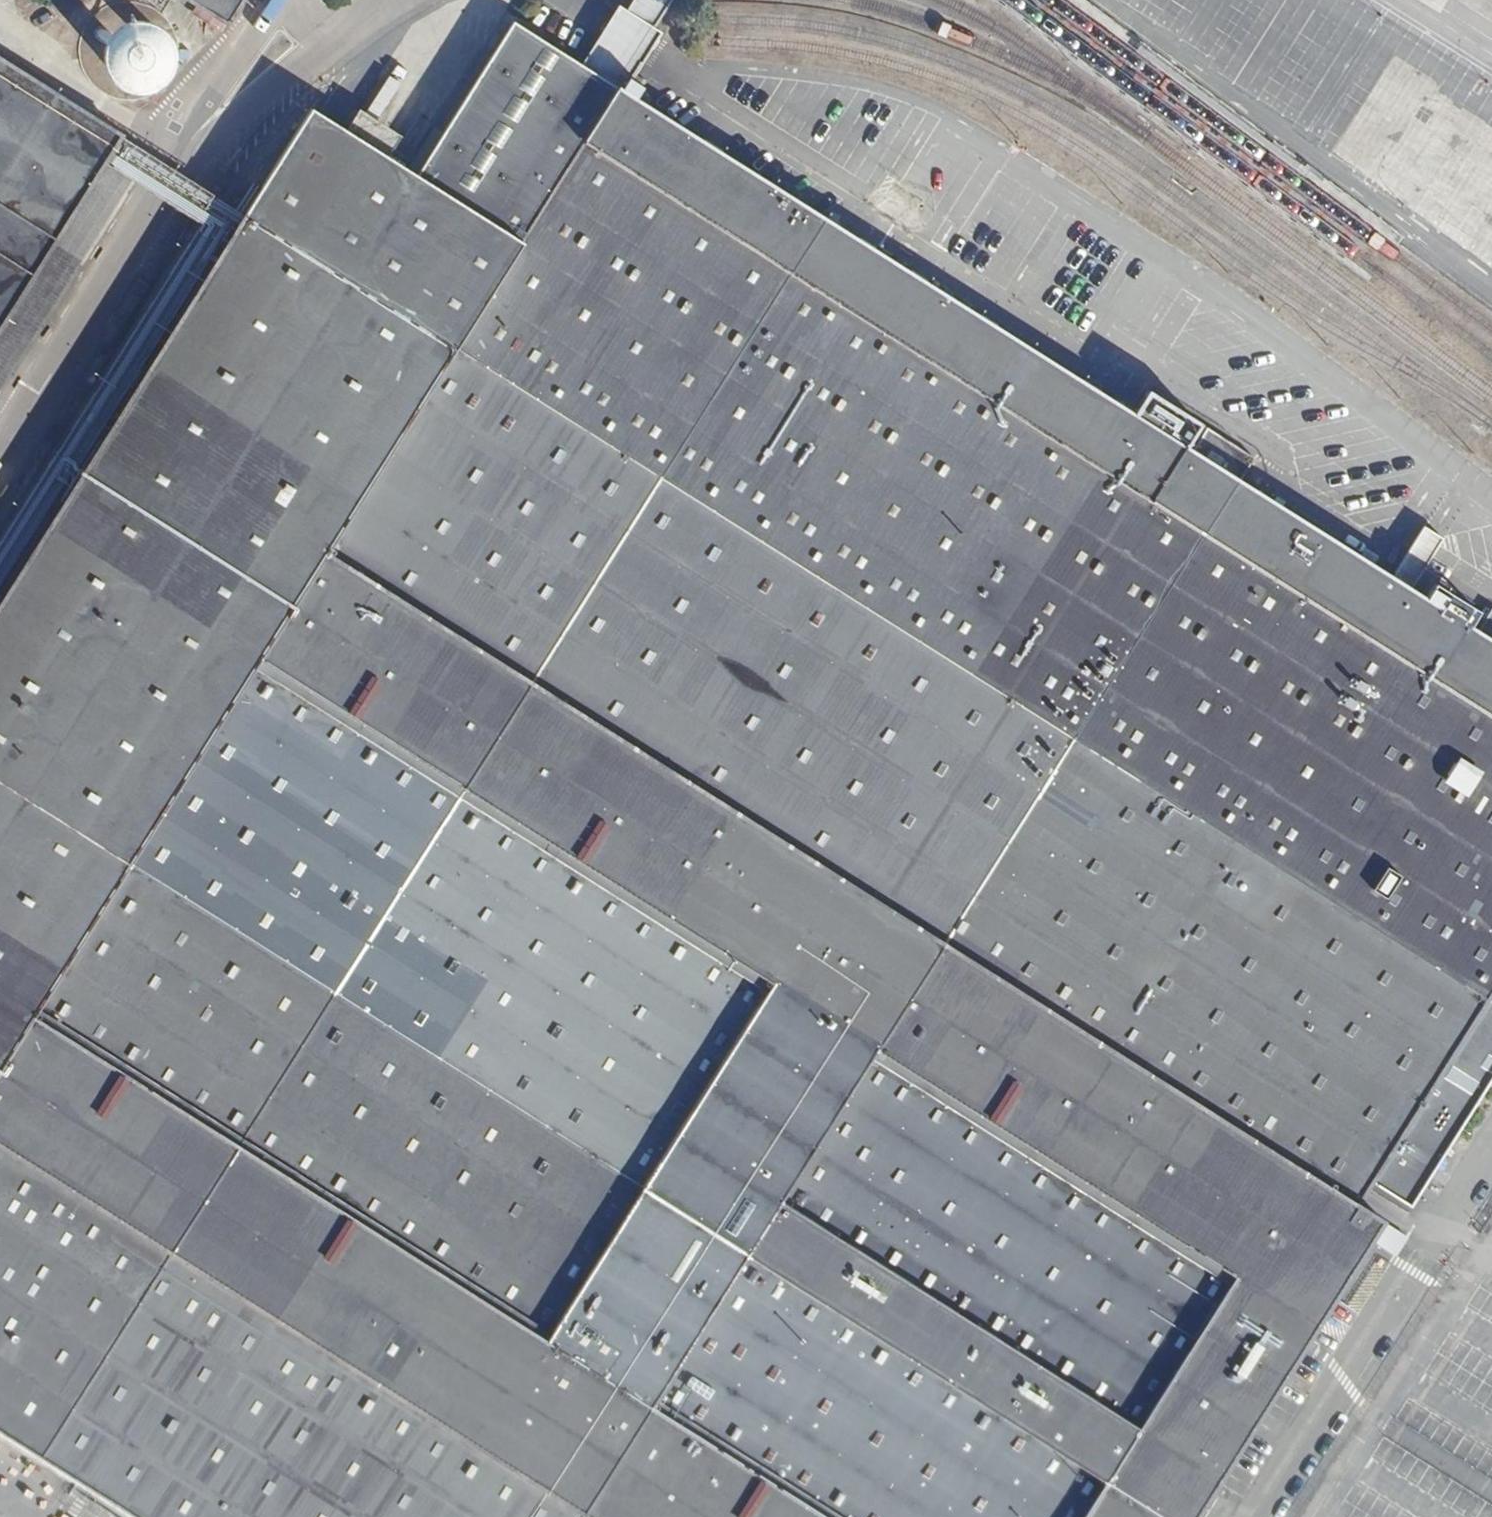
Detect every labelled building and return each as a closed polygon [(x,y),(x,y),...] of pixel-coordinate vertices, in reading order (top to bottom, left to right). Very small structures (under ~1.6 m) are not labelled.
[(230,21),(243,0),(196,0),(230,21)] [(136,1516),(1196,1516),(1383,1221),(1359,1207),(1491,992),(1491,612),(1479,632),(1471,626),(1480,611),(1436,584),(1427,596),(1189,445),(1201,425),(1151,390),(1133,411),(517,21),(416,175),(313,111),(0,608),(0,1431),(136,1516)] [(0,55),(0,330),(124,134),(0,55)] [(1426,570),(1439,543),(1424,536),(1411,563),(1426,570)]
